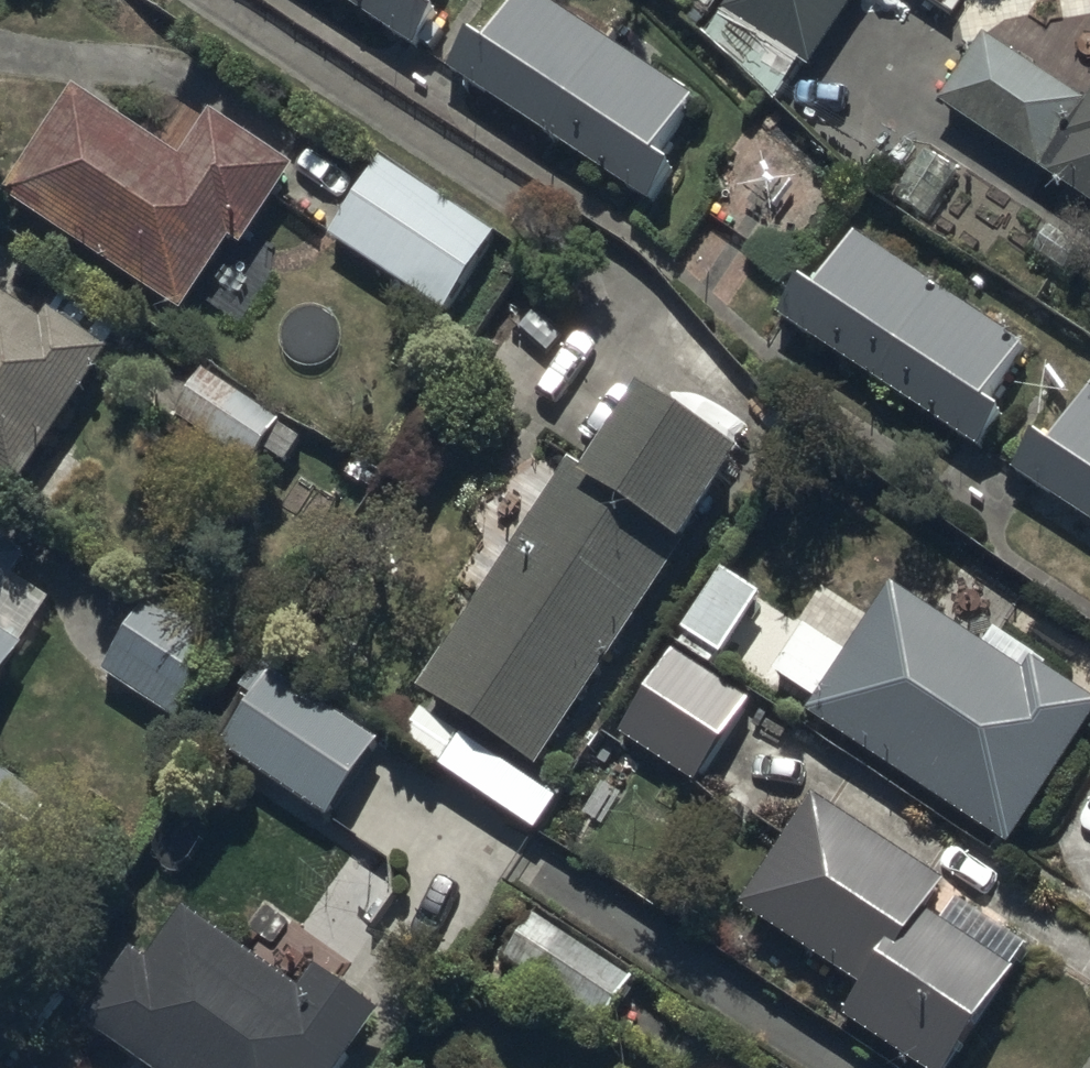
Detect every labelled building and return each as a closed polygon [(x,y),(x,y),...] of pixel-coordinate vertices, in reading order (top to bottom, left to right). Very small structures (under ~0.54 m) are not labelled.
[(401,46),(421,59),(447,19),(427,6),(431,0),(329,0),(401,46)] [(637,197),(657,210),(679,176),(659,163),(698,103),(537,0),(521,0),(490,48),(476,39),(451,78),(465,87),(637,197)] [(817,77),(866,0),(742,0),(729,21),(817,77)] [(984,45),(943,109),(1089,204),(1089,113),(984,45)] [(298,171),(213,114),(181,160),(74,88),(3,192),(185,315),(233,244),(244,251),(298,171)] [(497,235),(382,159),(330,237),(444,313),(497,235)] [(1027,347),(856,235),(819,291),(804,281),(779,319),(981,452),(1007,413),(991,402),(1027,347)] [(50,309),(41,323),(0,295),(0,476),(21,490),(114,352),(50,309)] [(207,370),(176,419),(253,468),(263,452),(285,466),(302,440),(281,426),(285,419),(207,370)] [(539,770),(744,454),(647,391),(592,477),(570,463),(421,693),(429,699),(400,744),(540,834),(569,790),(539,770)] [(1015,475),(1089,524),(1089,395),(1055,448),(1039,438),(1015,475)] [(31,647),(24,642),(49,605),(18,584),(36,557),(0,533),(0,692),(31,647)] [(764,596),(724,571),(684,633),(724,658),(764,596)] [(817,586),(798,617),(810,625),(775,680),(815,705),(805,721),(1015,851),(1089,730),(1089,697),(1047,670),(1051,664),(992,628),(982,643),(891,587),(871,620),(817,586)] [(159,594),(103,675),(177,726),(233,646),(159,594)] [(697,788),(754,695),(676,644),(617,738),(697,788)] [(277,673),(223,752),(330,825),(385,745),(277,673)] [(742,910),(866,991),(848,1019),(922,1067),(954,1067),(1033,948),(947,891),(949,888),(815,800),(742,910)] [(405,1031),(317,970),(302,991),(185,910),(150,960),(138,952),(86,1027),(145,1067),(379,1067),(405,1031)] [(637,983),(534,913),(502,961),(605,1030),(617,1011),(644,1029),(657,1009),(632,991),(637,983)]
